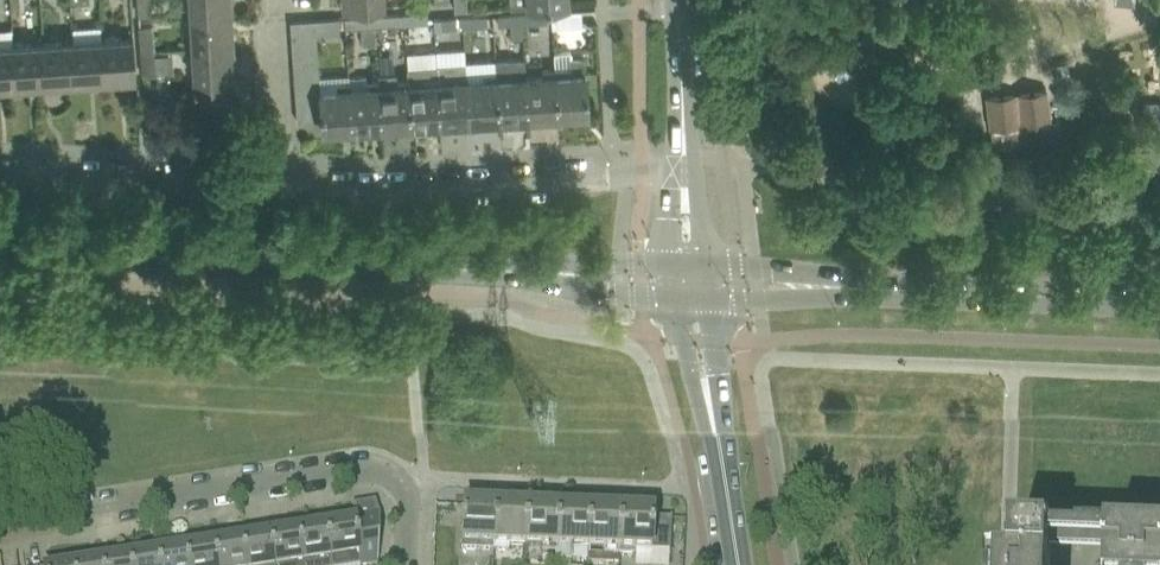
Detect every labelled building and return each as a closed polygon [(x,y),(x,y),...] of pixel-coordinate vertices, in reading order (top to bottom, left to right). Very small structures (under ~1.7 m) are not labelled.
[(139,14),(152,14),(151,0),(139,0),(139,14)] [(191,22),(207,21),(208,26),(232,25),(231,0),(190,0),(191,22)] [(468,0),(455,0),(456,9),(468,9),(468,0)] [(551,10),(552,26),(582,24),(582,9),(551,10)] [(547,11),(522,13),(523,24),(548,22),(547,11)] [(428,12),(404,13),(405,24),(429,23),(428,19),(428,12)] [(404,13),(375,15),(375,26),(405,24),(404,13)] [(523,24),(522,13),(499,14),(499,25),(523,24)] [(375,15),(351,17),(352,27),(375,26),(375,15)] [(488,16),(463,17),(464,28),(489,26),(488,16)] [(464,28),(463,17),(440,19),(441,29),(464,28)] [(315,19),(316,34),(340,32),(339,18),(315,19)] [(292,35),(316,34),(315,19),(291,21),(292,35)] [(191,22),(193,52),(209,51),(209,56),(233,55),(232,25),(208,26),(207,21),(191,22)] [(140,25),(142,55),(155,54),(153,24),(140,25)] [(10,86),(8,64),(15,64),(13,45),(12,28),(0,29),(0,86),(10,86)] [(73,30),(73,41),(103,39),(103,28),(73,30)] [(292,35),(293,50),(317,48),(316,34),(340,33),(340,32),(316,34),(292,35)] [(134,37),(103,39),(104,58),(98,58),(99,80),(132,78),(130,56),(135,56),(134,37)] [(103,39),(73,41),(75,60),(68,60),(69,82),(99,80),(98,58),(104,58),(103,39)] [(73,41),(44,43),(45,62),(38,62),(40,84),(69,82),(68,60),(75,60),(73,41)] [(44,43),(13,45),(15,64),(8,64),(10,86),(40,84),(38,62),(45,62),(44,43)] [(293,50),(294,64),(318,62),(317,48),(293,50)] [(209,51),(193,52),(194,78),(210,77),(211,82),(235,80),(233,55),(209,56),(209,51)] [(174,53),(155,54),(155,70),(175,69),(174,53)] [(155,54),(142,55),(143,74),(156,74),(155,70),(155,54)] [(526,71),(525,57),(496,59),(496,72),(500,120),(529,118),(526,71)] [(572,68),(555,69),(558,116),(589,113),(585,57),(571,58),(572,68)] [(294,64),(295,78),(319,77),(318,62),(294,64)] [(437,64),(441,124),(470,122),(467,74),(466,62),(437,64)] [(437,64),(408,66),(408,79),(412,126),(441,124),(437,64)] [(526,71),(529,118),(558,116),(555,69),(542,70),(543,76),(527,77),(526,71)] [(379,73),(379,81),(382,128),(412,126),(408,79),(396,80),(395,72),(379,73)] [(468,74),(467,74),(470,122),(500,120),(496,72),(484,73),(484,80),(468,81),(468,74)] [(349,75),(350,82),(353,130),(382,128),(379,81),(366,82),(366,74),(349,75)] [(295,78),(296,93),(320,91),(320,90),(319,77),(295,78)] [(321,105),(322,119),(323,132),(353,130),(350,82),(337,83),(337,89),(320,90),(320,91),(321,105)] [(1048,89),(1028,91),(988,96),(991,126),(1051,119),(1048,89)] [(296,93),(297,107),(321,105),(320,91),(296,93)] [(172,94),(142,96),(144,115),(173,113),(172,94)] [(298,121),(322,119),(321,105),(297,107),(298,121)] [(495,509),(463,508),(461,551),(493,553),(495,509)] [(508,548),(524,548),(526,511),(495,509),(493,553),(508,553),(508,548)] [(541,554),(555,555),(557,512),(526,511),(524,548),(541,549),(541,554)] [(557,512),(555,555),(555,564),(570,564),(571,550),(587,551),(588,513),(557,512)] [(586,564),(594,564),(617,564),(618,558),(619,514),(588,513),(587,551),(586,564)] [(651,516),(619,514),(618,558),(634,559),(634,553),(669,554),(671,518),(669,518),(669,520),(651,519),(651,516)] [(325,526),(331,564),(374,564),(377,564),(378,532),(379,519),(379,517),(377,517),(377,518),(353,522),(325,526)] [(296,530),(302,564),(331,564),(325,526),(296,530)] [(268,535),(273,564),(302,564),(296,530),(268,535)] [(240,539),(244,564),(273,564),(268,535),(240,539)] [(212,543),(215,564),(244,564),(240,539),(212,543)] [(184,548),(187,564),(215,564),(212,543),(184,548)] [(156,552),(158,564),(187,564),(184,548),(156,552)] [(1051,549),(1013,548),(1012,564),(1050,564),(1051,549)] [(128,556),(129,564),(158,564),(156,552),(128,556)] [(1108,552),(1107,564),(1159,564),(1159,554),(1108,552)] [(100,564),(129,564),(128,556),(99,561),(100,564)]
